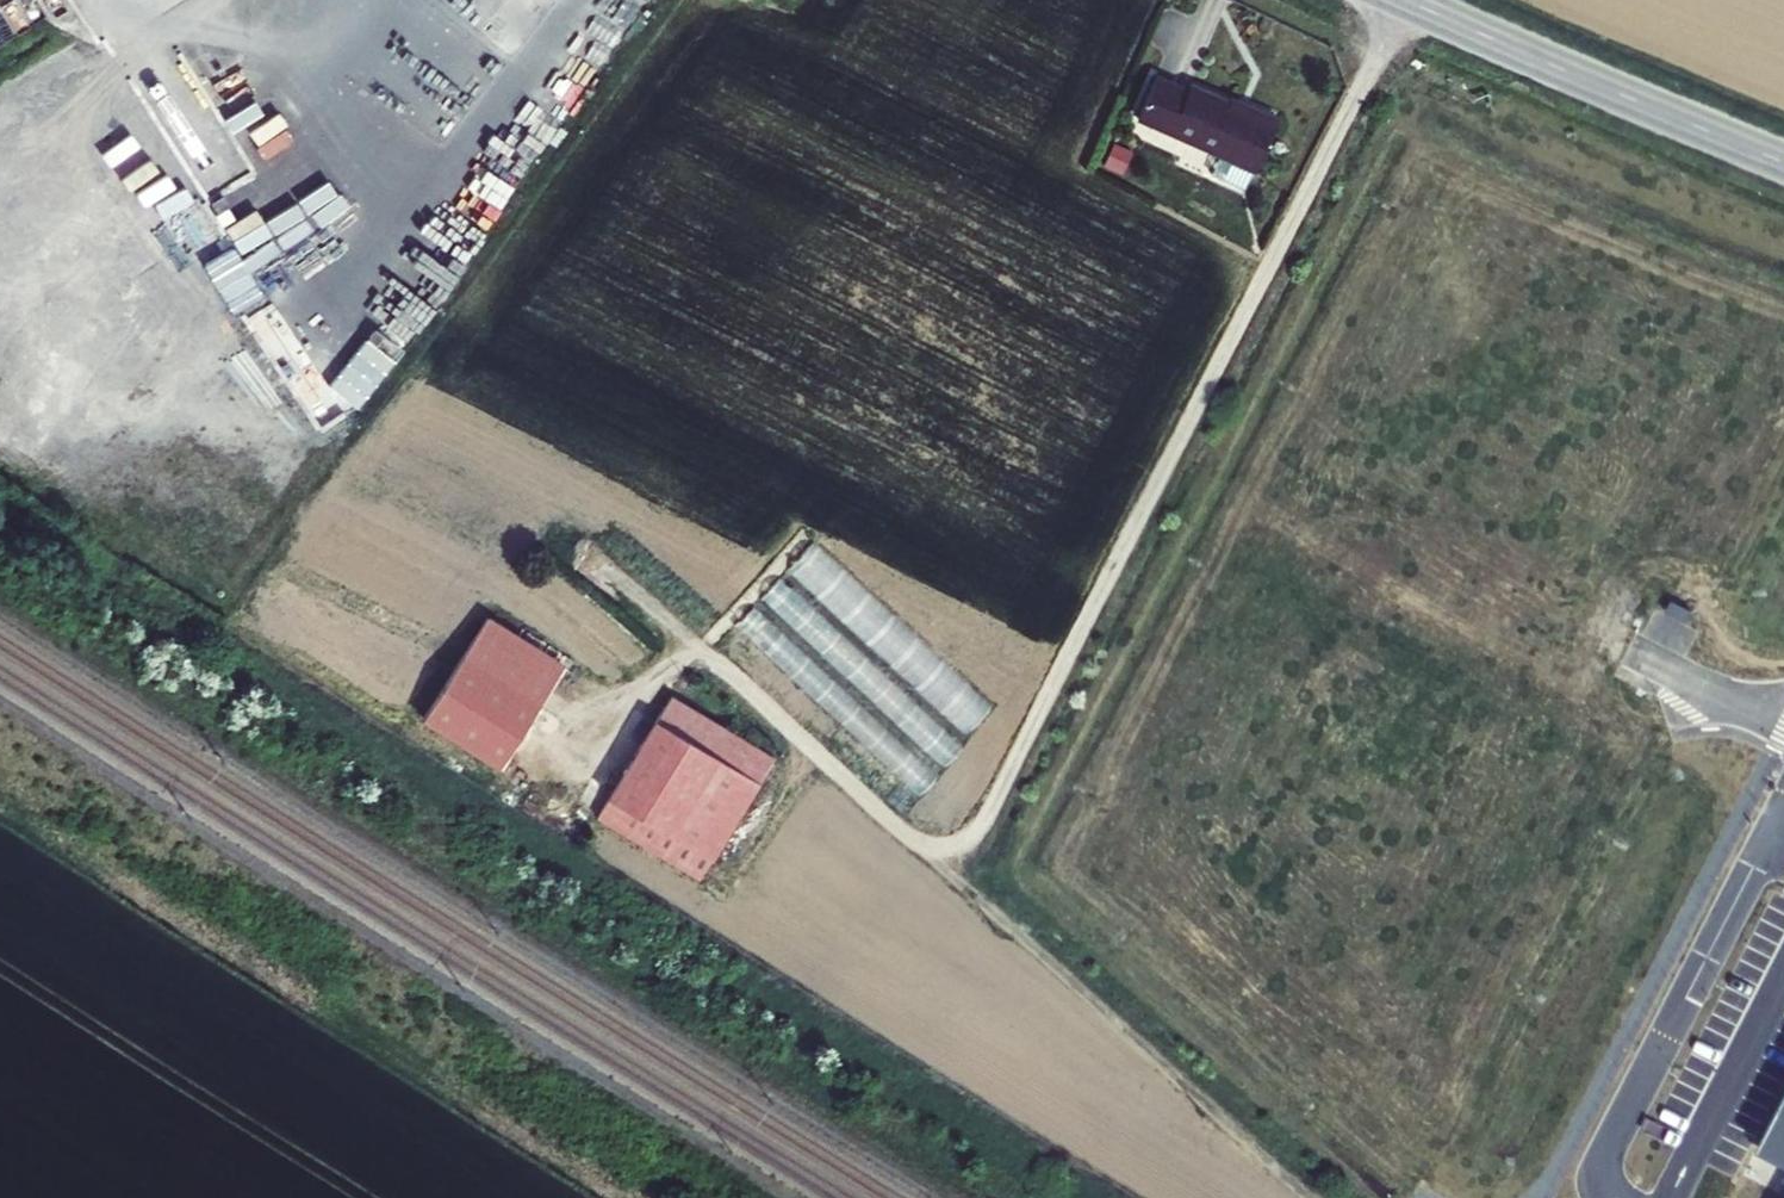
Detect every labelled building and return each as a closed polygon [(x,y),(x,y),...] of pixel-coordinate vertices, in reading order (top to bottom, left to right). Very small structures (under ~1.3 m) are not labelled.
[(1155,75),(1136,116),(1254,170),(1277,119),(1252,108),(1249,112),(1228,102),(1189,84),(1186,89),(1155,75)] [(1230,98),(1228,102),(1249,112),(1252,108),(1230,98)] [(821,531),(860,572),(891,543),(852,502),(821,531)] [(577,667),(500,619),(435,722),(512,770),(577,667)] [(933,775),(827,679),(810,697),(916,794),(933,775)] [(781,761),(684,700),(621,801),(717,862),(781,761)] [(717,862),(621,801),(608,821),(705,882),(717,862)] [(1756,1155),(1783,1169),(1783,1100),(1756,1155)]
